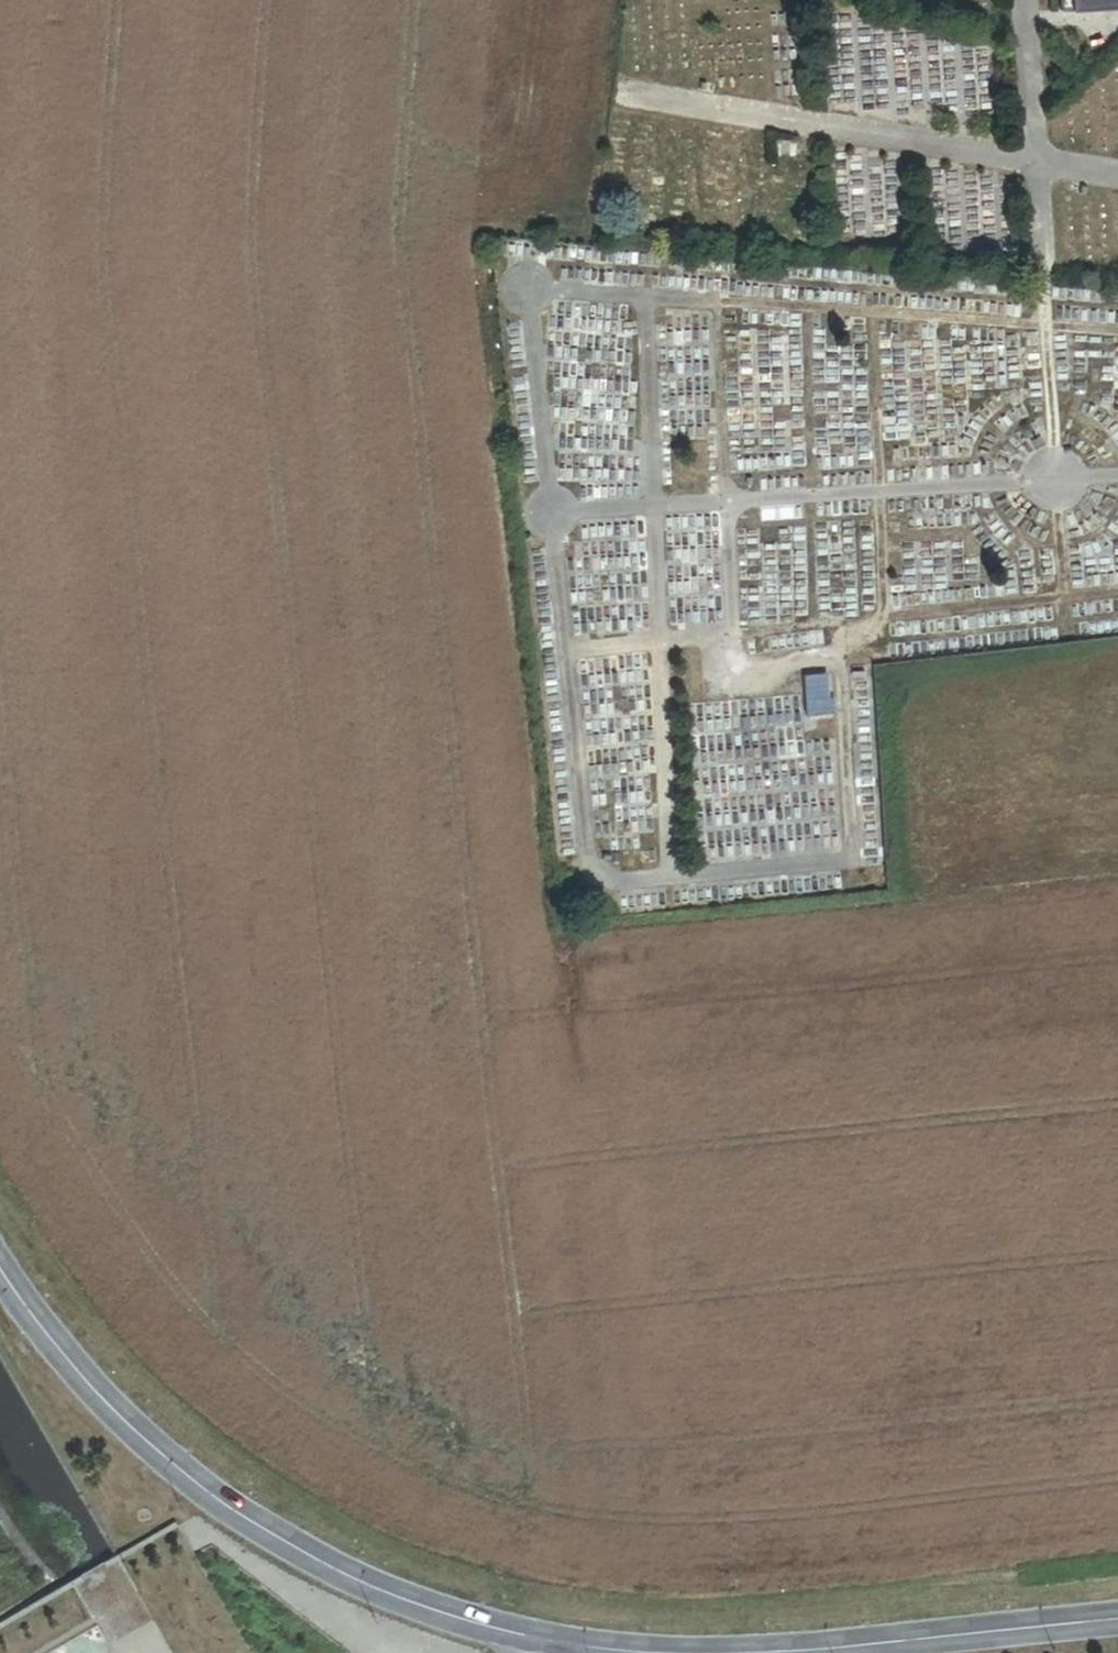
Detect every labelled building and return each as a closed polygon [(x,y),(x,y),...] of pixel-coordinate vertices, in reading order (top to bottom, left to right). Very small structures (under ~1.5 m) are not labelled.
[(1061,15),(1117,11),(1117,0),(1060,0),(1061,15)]
